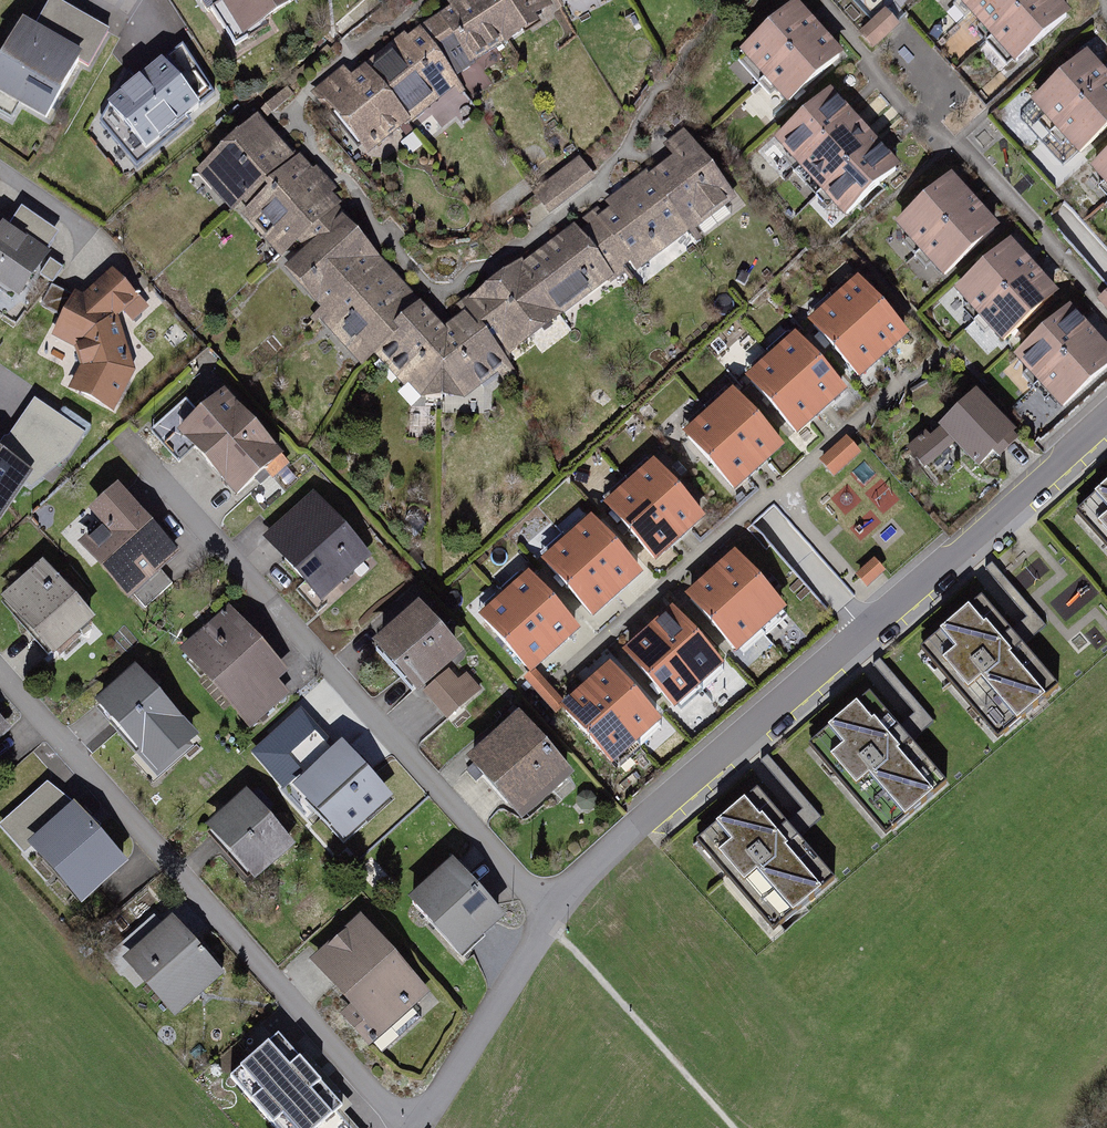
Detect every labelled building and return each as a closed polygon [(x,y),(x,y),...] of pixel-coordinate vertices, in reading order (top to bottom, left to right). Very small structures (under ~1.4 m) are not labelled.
[(229,3),(221,8),(243,43),(304,5),(301,0),(227,0),(229,3)] [(443,21),(475,71),(508,49),(510,52),(532,37),(526,31),(509,0),(455,0),(449,4),(455,13),(443,21)] [(526,31),(556,14),(551,4),(559,0),(509,0),(526,31)] [(1052,0),(961,0),(1017,62),(1067,17),(1052,0)] [(112,37),(53,4),(36,33),(88,61),(83,70),(91,75),(112,37)] [(822,38),(811,26),(794,7),(745,52),(790,102),(839,57),(822,38)] [(900,23),(885,8),(858,33),(873,49),(900,23)] [(443,21),(424,34),(460,83),(475,71),(443,21)] [(36,33),(25,27),(0,73),(0,119),(15,127),(23,113),(52,129),(83,70),(88,61),(36,33)] [(372,69),(415,124),(464,87),(460,83),(424,34),(411,44),(409,41),(372,69)] [(1031,99),(1078,152),(1106,127),(1106,70),(1088,49),(1031,99)] [(218,102),(186,54),(141,91),(132,78),(104,129),(140,172),(196,129),(190,124),(218,102)] [(348,74),(315,99),(330,118),(336,115),(370,158),(415,124),(372,69),(356,83),(348,74)] [(879,150),(863,134),(849,117),(830,97),(781,143),(847,215),(896,169),(879,150)] [(303,162),(264,120),(198,178),(234,218),(242,210),(249,217),(272,198),(267,192),(303,162)] [(676,165),(651,182),(691,242),(745,206),(728,181),(725,183),(691,133),(666,150),(676,165)] [(582,153),(535,187),(551,209),(598,175),(582,153)] [(1096,170),(1106,181),(1106,160),(1096,170)] [(315,177),(303,162),(267,192),(272,198),(249,217),(246,220),(284,264),(280,267),(289,276),(346,225),(340,219),(346,214),(337,203),(343,198),(320,173),(315,177)] [(591,233),(584,239),(617,282),(633,271),(639,279),(691,242),(651,182),(646,180),(608,209),(613,216),(608,220),(602,211),(584,225),(591,233)] [(980,213),(967,199),(951,182),(900,229),(945,276),(995,229),(980,213)] [(0,218),(0,317),(3,319),(61,232),(22,206),(10,224),(0,218)] [(346,225),(289,276),(325,315),(316,323),(364,374),(377,362),(428,316),(346,225)] [(578,231),(526,269),(565,323),(617,282),(584,239),(578,231)] [(961,292),(1006,341),(1054,296),(1027,267),(1010,247),(961,292)] [(524,266),(460,311),(467,320),(469,323),(473,320),(499,358),(506,353),(511,361),(565,323),(526,269),(524,266)] [(111,268),(85,292),(75,288),(51,333),(78,348),(82,366),(69,388),(111,413),(136,371),(119,317),(125,311),(133,320),(150,304),(140,292),(136,295),(111,268)] [(904,336),(859,285),(815,324),(859,375),(870,366),(896,343),(904,336)] [(1098,297),(1106,307),(1106,289),(1098,297)] [(1062,405),(1106,366),(1106,353),(1097,341),(1085,329),(1069,310),(1018,355),(1062,405)] [(428,316),(377,362),(423,407),(469,408),(512,371),(499,358),(473,320),(469,323),(467,320),(449,336),(428,316)] [(832,399),(843,390),(798,339),(753,379),(798,429),(805,423),(832,399)] [(286,457),(226,389),(199,412),(186,397),(149,429),(178,462),(193,449),(237,500),(286,457)] [(1017,432),(978,389),(938,424),(933,420),(904,446),(924,467),(954,441),(978,467),(1017,432)] [(765,460),(779,447),(734,397),(689,437),(734,487),(746,476),(765,460)] [(79,433),(35,404),(13,437),(57,466),(79,433)] [(834,477),(862,453),(848,437),(820,461),(834,477)] [(0,451),(0,522),(2,523),(35,475),(0,451)] [(685,533),(702,518),(656,466),(610,508),(655,559),(685,533)] [(108,513),(76,542),(125,597),(179,550),(118,482),(97,500),(108,513)] [(1094,494),(1078,508),(1106,542),(1106,483),(1094,494)] [(369,554),(313,493),(263,539),(319,600),(369,554)] [(629,583),(640,573),(594,522),(547,564),(592,615),(605,604),(629,583)] [(885,571),(874,558),(856,572),(867,586),(885,571)] [(735,646),(778,607),(735,559),(727,567),(704,587),(692,597),(735,646)] [(53,657),(96,621),(44,560),(1,597),(53,657)] [(562,641),(575,630),(531,580),(485,620),(529,670),(541,659),(562,641)] [(1066,691),(985,595),(970,608),(938,634),(915,654),(996,749),(1023,727),(1052,702),(1066,691)] [(448,719),(483,686),(458,659),(465,652),(419,601),(372,643),(417,692),(421,689),(448,719)] [(252,731),(301,687),(228,606),(179,650),(252,731)] [(675,703),(718,665),(675,616),(662,629),(644,644),(632,655),(675,703)] [(142,756),(185,720),(157,687),(163,681),(147,662),(140,669),(136,664),(94,699),(142,756)] [(611,761),(655,720),(611,672),(600,681),(578,701),(567,712),(611,761)] [(535,673),(527,680),(555,712),(563,705),(535,673)] [(949,787),(869,691),(858,701),(832,722),(804,745),(822,767),(849,800),(884,841),(909,821),(938,796),(949,787)] [(572,770),(518,712),(468,758),(521,816),(572,770)] [(9,729),(0,718),(0,737),(9,729)] [(340,840),(390,798),(341,740),(333,746),(316,726),(285,753),(304,774),(292,784),(340,840)] [(51,777),(1,817),(14,833),(64,792),(51,777)] [(733,878),(779,933),(804,913),(830,891),(841,882),(760,785),(749,794),(722,816),(698,836),(714,856),(733,878)] [(252,794),(247,788),(207,826),(259,879),(297,842),(267,811),(276,802),(260,786),(252,794)] [(128,861),(74,802),(26,845),(80,904),(128,861)] [(464,955),(507,914),(452,857),(409,898),(464,955)] [(173,1016),(224,973),(193,937),(205,927),(179,896),(148,922),(154,929),(122,957),(173,1016)] [(438,999),(362,914),(310,960),(349,1003),(339,1012),(368,1044),(373,1039),(382,1049),(438,999)] [(302,1057),(247,1106),(267,1127),(340,1127),(354,1116),(302,1057)]
